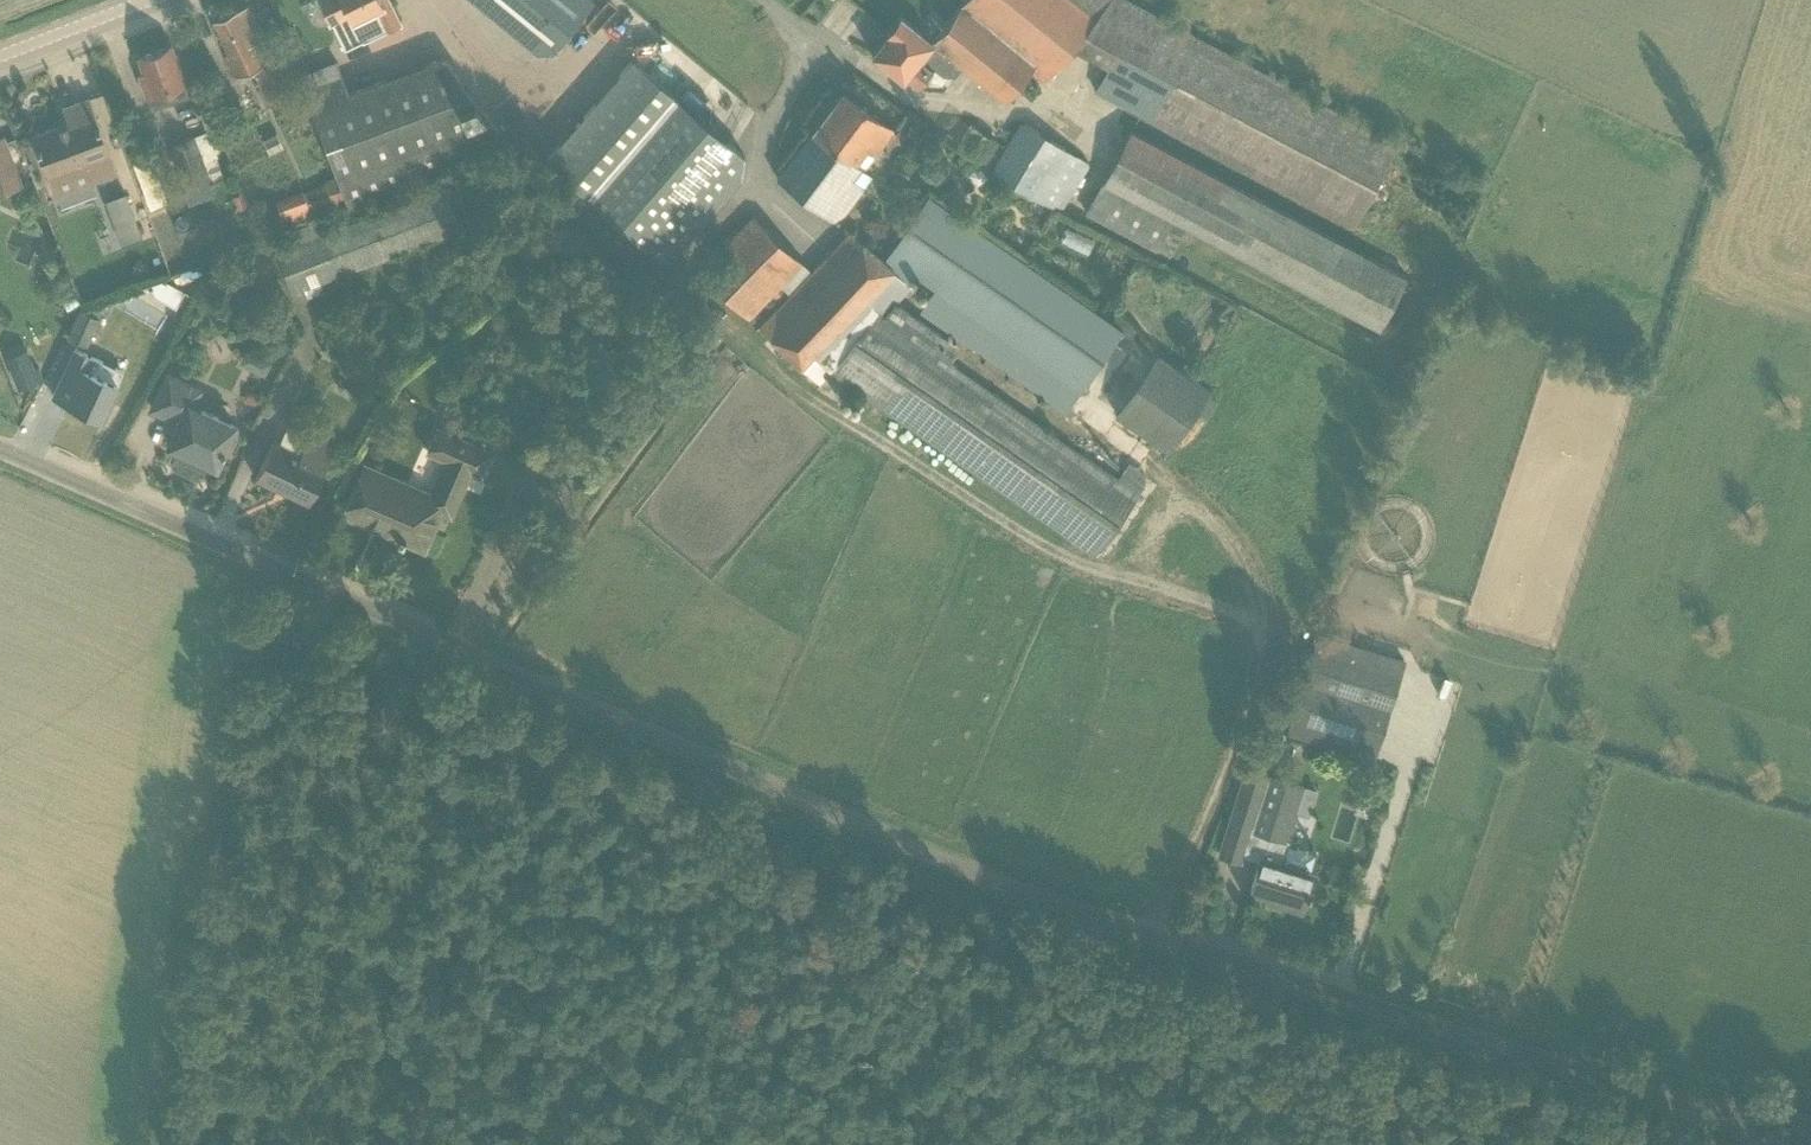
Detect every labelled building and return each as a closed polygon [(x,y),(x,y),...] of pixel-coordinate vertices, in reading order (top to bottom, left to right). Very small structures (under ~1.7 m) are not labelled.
[(331,25),(332,25),(344,50),(361,42),(362,43),(401,24),(390,0),(318,0),(331,25)] [(552,49),(592,0),(477,0),(538,50),(552,49)] [(1093,92),(1352,230),(1398,144),(1128,0),(965,0),(932,41),(900,14),(885,32),(886,33),(869,55),(903,82),(904,80),(916,90),(933,69),(942,76),(954,77),(961,69),(1005,104),(1029,72),(1044,83),(1071,49),(1106,67),(1093,92)] [(249,5),(212,21),(227,54),(223,56),(233,78),(251,71),(259,88),(256,90),(265,108),(289,96),(249,5)] [(170,47),(139,58),(144,74),(139,76),(151,111),(188,97),(170,47)] [(509,146),(443,57),(349,93),(336,61),(297,75),(336,177),(346,205),(348,208),(509,146)] [(617,77),(539,168),(580,217),(598,234),(616,250),(649,248),(667,264),(740,180),(743,157),(744,156),(740,153),(633,60),(617,77)] [(810,131),(812,132),(864,170),(894,130),(841,90),(810,131)] [(52,128),(32,135),(59,210),(95,196),(91,184),(117,174),(88,98),(61,108),(68,124),(53,130),(52,128)] [(942,138),(982,166),(997,145),(969,125),(967,129),(954,120),(942,138)] [(1022,123),(991,173),(1059,212),(1089,165),(1022,123)] [(1406,278),(1130,131),(1102,183),(1100,182),(1083,214),(1156,253),(1157,251),(1170,257),(1185,229),(1378,331),(1406,278)] [(206,132),(168,146),(185,192),(183,193),(187,205),(213,195),(208,184),(211,183),(204,163),(217,158),(214,150),(213,150),(206,132)] [(812,132),(775,178),(832,221),(844,215),(873,177),(864,170),(812,132)] [(275,134),(262,141),(269,155),(283,148),(275,134)] [(0,137),(0,195),(23,186),(4,136),(0,137)] [(163,204),(166,203),(150,156),(131,163),(150,219),(166,213),(163,204)] [(285,228),(346,205),(336,177),(322,182),(323,184),(302,192),(301,191),(275,201),(285,228)] [(320,283),(459,231),(457,225),(469,221),(456,185),(324,233),(293,244),(276,250),(292,293),(303,289),(306,299),(323,293),(320,283)] [(829,374),(1094,558),(1144,486),(1144,473),(1128,463),(1117,478),(950,363),(960,349),(896,305),(911,287),(908,285),(914,277),(936,292),(921,313),(1066,413),(1123,332),(927,196),(881,261),(848,231),(758,328),(819,385),(829,374)] [(751,215),(697,271),(748,320),(802,264),(751,215)] [(293,244),(324,233),(318,219),(288,231),(293,244)] [(151,220),(139,224),(150,254),(162,250),(151,220)] [(413,256),(391,262),(394,274),(416,268),(413,256)] [(169,278),(173,288),(205,275),(201,265),(169,278)] [(92,275),(78,280),(84,297),(98,292),(92,275)] [(159,307),(174,302),(167,283),(152,289),(159,307)] [(135,303),(131,312),(160,326),(164,317),(135,303)] [(80,312),(67,340),(86,349),(90,339),(103,345),(112,325),(99,320),(103,309),(95,304),(80,312)] [(397,313),(374,331),(384,343),(406,325),(397,313)] [(1222,325),(1198,360),(1208,367),(1231,332),(1222,325)] [(284,334),(256,353),(264,366),(293,347),(284,334)] [(75,350),(53,396),(100,418),(122,371),(75,350)] [(1113,416),(1167,453),(1195,412),(1206,396),(1209,391),(1155,354),(1113,416)] [(30,361),(8,369),(16,390),(41,378),(38,367),(34,370),(30,361)] [(176,425),(168,444),(205,461),(205,463),(217,469),(237,424),(201,407),(196,404),(203,388),(166,372),(148,412),(176,425)] [(435,411),(448,416),(456,398),(444,392),(435,411)] [(1216,403),(1206,396),(1195,412),(1205,419),(1216,403)] [(364,463),(342,514),(397,538),(396,539),(402,542),(402,540),(423,549),(439,515),(451,520),(471,476),(483,481),(495,452),(436,426),(424,454),(442,462),(428,492),(364,463)] [(301,452),(273,439),(255,479),(308,504),(334,448),(309,436),(301,452)] [(1373,759),(1404,659),(1317,632),(1286,732),(1373,759)] [(1246,769),(1226,832),(1219,855),(1239,861),(1241,855),(1259,861),(1250,890),(1282,900),(1280,904),(1301,911),(1306,896),(1308,897),(1309,892),(1307,891),(1312,876),(1309,875),(1315,856),(1305,853),(1307,849),(1297,846),(1296,850),(1286,846),(1288,841),(1286,840),(1305,779),(1270,769),(1268,776),(1246,769)]
